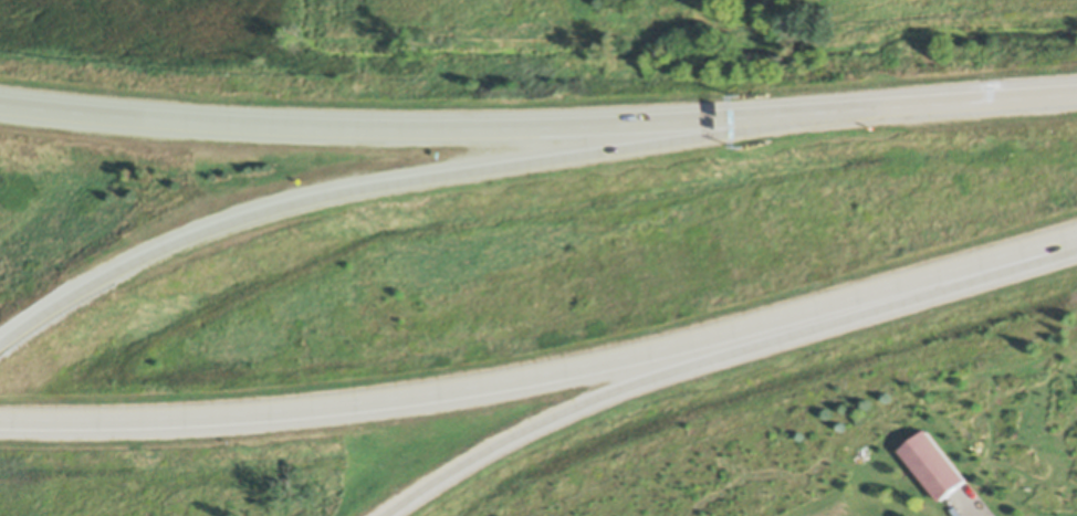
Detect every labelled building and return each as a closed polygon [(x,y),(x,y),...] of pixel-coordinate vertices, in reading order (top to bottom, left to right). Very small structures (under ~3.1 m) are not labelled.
[(899,452),(923,432),(964,481),(940,501),(899,452)]
